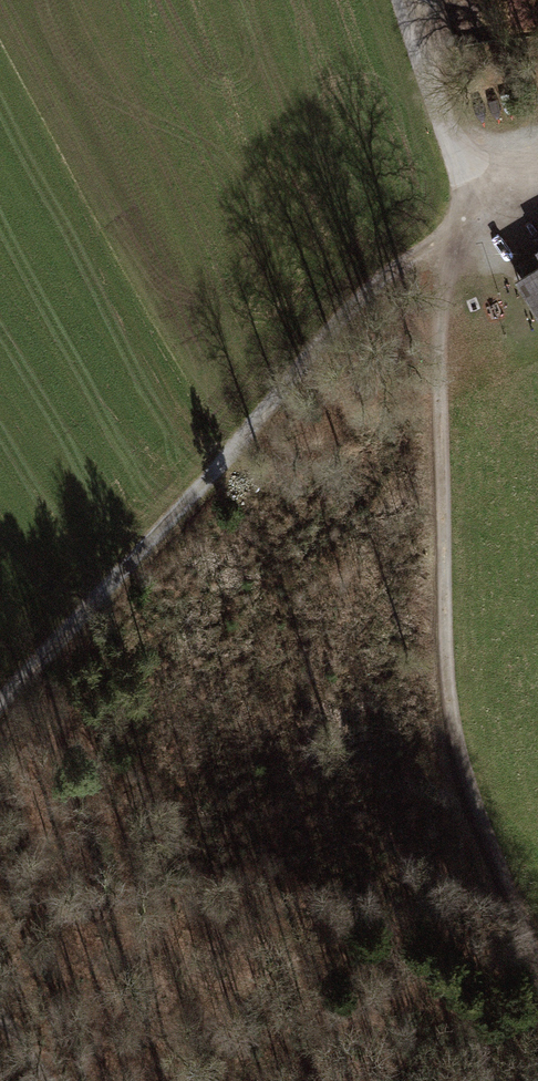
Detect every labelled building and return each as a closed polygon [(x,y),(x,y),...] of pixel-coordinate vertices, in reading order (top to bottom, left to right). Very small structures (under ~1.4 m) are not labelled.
[(516,281),(537,316),(537,268),(516,281)]
